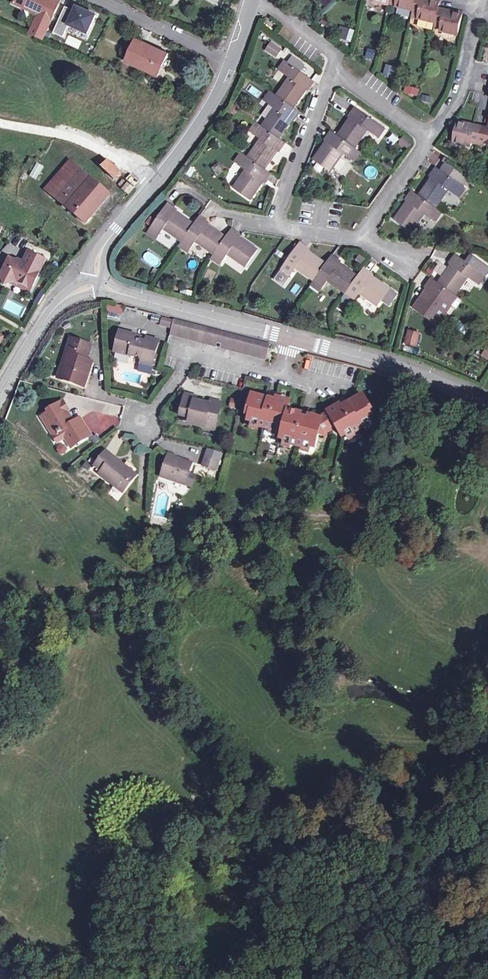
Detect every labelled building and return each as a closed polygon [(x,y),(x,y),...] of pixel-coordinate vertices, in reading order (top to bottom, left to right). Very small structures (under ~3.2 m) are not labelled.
[(15,5),(43,18),(40,23),(39,23),(37,29),(35,28),(32,35),(44,41),(52,23),(62,4),(54,0),(17,0),(15,5)] [(389,1),(397,3),(396,7),(415,11),(414,14),(423,15),(422,19),(436,21),(435,27),(441,28),(440,32),(458,35),(462,12),(448,10),(438,8),(439,2),(427,0),(389,0),(389,1)] [(77,14),(67,9),(55,35),(65,40),(71,27),(90,37),(98,18),(79,9),(77,14)] [(354,31),(342,27),(338,39),(350,43),(354,31)] [(282,49),(271,42),(266,50),(276,57),(282,49)] [(152,52),(139,45),(130,62),(143,68),(141,72),(161,81),(162,78),(167,79),(172,67),(168,65),(171,57),(154,49),(152,52)] [(375,51),(367,49),(365,56),(373,58),(375,51)] [(293,58),(290,62),(301,69),(304,64),(293,58)] [(281,68),(284,70),(289,63),(285,60),(281,68)] [(277,107),(265,126),(261,123),(255,132),(263,138),(250,156),(247,153),(240,164),(248,169),(236,187),(254,199),(262,188),(266,181),(268,182),(275,172),(269,169),(276,158),(281,150),(283,151),(288,143),(283,139),(289,128),(294,120),(296,122),(303,110),(299,107),(305,97),(310,89),(311,90),(317,81),(289,63),(284,70),(290,75),(278,94),(276,92),(270,103),(277,107)] [(385,64),(382,76),(393,80),(397,67),(385,64)] [(402,92),(417,97),(420,89),(404,85),(402,92)] [(276,92),(272,90),(266,100),(270,103),(276,92)] [(431,103),(432,96),(423,94),(421,101),(431,103)] [(361,149),(359,148),(371,130),(379,136),(386,126),(358,107),(352,117),(353,118),(349,124),(341,135),(335,130),(327,141),(329,142),(323,150),(316,160),(334,172),(348,154),(354,159),(361,149)] [(261,123),(258,121),(251,130),(255,132),(261,123)] [(468,123),(459,122),(455,142),(471,145),(472,142),(487,145),(487,144),(487,127),(468,123)] [(386,126),(379,136),(383,139),(390,129),(386,126)] [(361,149),(354,159),(358,163),(366,153),(361,149)] [(240,164),(247,153),(243,151),(236,162),(240,164)] [(121,172),(109,161),(102,169),(114,180),(121,172)] [(57,200),(81,171),(71,163),(48,192),(57,200)] [(429,185),(422,195),(415,190),(408,200),(410,202),(403,212),(399,219),(417,231),(429,214),(435,218),(442,209),(440,208),(453,191),(459,195),(465,185),(439,167),(432,176),(435,178),(429,185)] [(110,196),(81,171),(57,200),(85,224),(110,196)] [(130,194),(134,189),(124,179),(120,185),(130,194)] [(470,189),(465,185),(459,195),(464,198),(470,189)] [(197,241),(216,253),(214,256),(224,262),(229,255),(246,265),(257,249),(247,242),(241,238),(242,235),(232,229),(228,236),(217,229),(209,224),(210,222),(201,215),(196,223),(184,216),(177,211),(178,209),(168,202),(150,229),(160,236),(165,229),(184,240),(182,243),(192,249),(197,241)] [(447,212),(442,209),(435,218),(440,222),(447,212)] [(158,240),(160,236),(150,229),(147,233),(158,240)] [(362,293),(380,305),(385,299),(392,304),(399,293),(384,283),(374,276),(376,273),(367,267),(361,275),(351,268),(344,263),(346,259),(337,253),(329,264),(318,256),(311,251),(313,249),(303,242),(285,267),(295,274),(300,267),(317,280),(319,278),(328,284),(332,279),(349,290),(347,293),(357,301),(362,293)] [(190,252),(192,249),(182,243),(180,246),(190,252)] [(27,249),(20,264),(8,258),(6,262),(6,266),(3,267),(0,272),(0,278),(2,285),(12,281),(17,284),(21,281),(22,287),(27,289),(43,258),(27,249)] [(446,276),(441,283),(434,278),(427,287),(429,289),(425,296),(418,306),(437,319),(447,302),(455,307),(462,297),(460,295),(471,278),(478,282),(485,272),(459,254),(451,265),(454,266),(446,276)] [(224,262),(214,256),(212,259),(222,266),(224,262)] [(292,278),(295,274),(285,267),(282,271),(292,278)] [(478,282),(482,285),(487,277),(487,274),(485,272),(478,282)] [(319,278),(317,280),(315,282),(325,289),(328,284),(319,278)] [(347,293),(344,298),(355,305),(357,301),(347,293)] [(462,297),(455,307),(459,309),(466,300),(462,297)] [(108,319),(120,318),(119,307),(108,308),(108,319)] [(160,324),(171,326),(172,320),(162,317),(160,324)] [(176,319),(171,335),(218,346),(219,343),(226,344),(225,349),(270,359),(274,344),(176,319)] [(413,330),(410,342),(420,344),(423,332),(413,330)] [(147,343),(141,341),(136,339),(137,336),(122,331),(115,350),(141,357),(139,364),(151,367),(159,342),(148,339),(147,343)] [(79,341),(69,382),(95,389),(99,370),(94,369),(99,346),(79,341)] [(344,397),(340,400),(336,401),(337,404),(327,410),(328,415),(321,416),(320,420),(311,417),(312,413),(308,412),(303,411),(302,415),(289,411),(291,402),(280,399),(280,395),(275,394),(271,393),(269,398),(255,394),(251,407),(256,408),(254,415),(253,419),(257,421),(263,422),(262,425),(272,427),(273,424),(279,426),(285,428),(283,436),(288,438),(295,440),(294,443),(303,445),(303,441),(311,444),(316,446),(320,436),(325,434),(324,431),(331,428),(331,426),(336,423),(344,437),(347,435),(353,431),(354,434),(364,428),(362,425),(366,423),(371,420),(367,415),(364,411),(369,407),(362,395),(347,402),(344,397)] [(230,398),(229,408),(237,409),(238,399),(230,398)] [(200,402),(190,399),(185,418),(196,421),(195,425),(220,432),(226,409),(216,406),(215,411),(199,407),(200,402)] [(62,402),(45,412),(47,416),(42,419),(53,436),(63,431),(66,436),(62,438),(70,450),(91,437),(79,420),(73,424),(65,412),(68,411),(62,402)] [(372,412),(369,407),(364,411),(367,415),(372,412)] [(260,431),(262,425),(263,422),(257,421),(254,429),(260,431)] [(273,424),(272,427),(270,433),(276,435),(279,426),(273,424)] [(353,431),(347,435),(351,441),(356,438),(354,434),(353,431)] [(295,440),(288,438),(286,445),(293,447),(294,443),(295,440)] [(303,441),(303,445),(302,449),(309,451),(311,444),(303,441)] [(105,453),(95,467),(103,473),(100,477),(124,492),(136,473),(105,453)] [(179,457),(168,454),(161,475),(187,483),(193,464),(179,459),(179,457)] [(221,460),(207,456),(204,466),(218,470),(221,460)] [(91,472),(100,477),(103,473),(95,467),(91,472)] [(274,556),(270,561),(276,565),(280,560),(274,556)]
